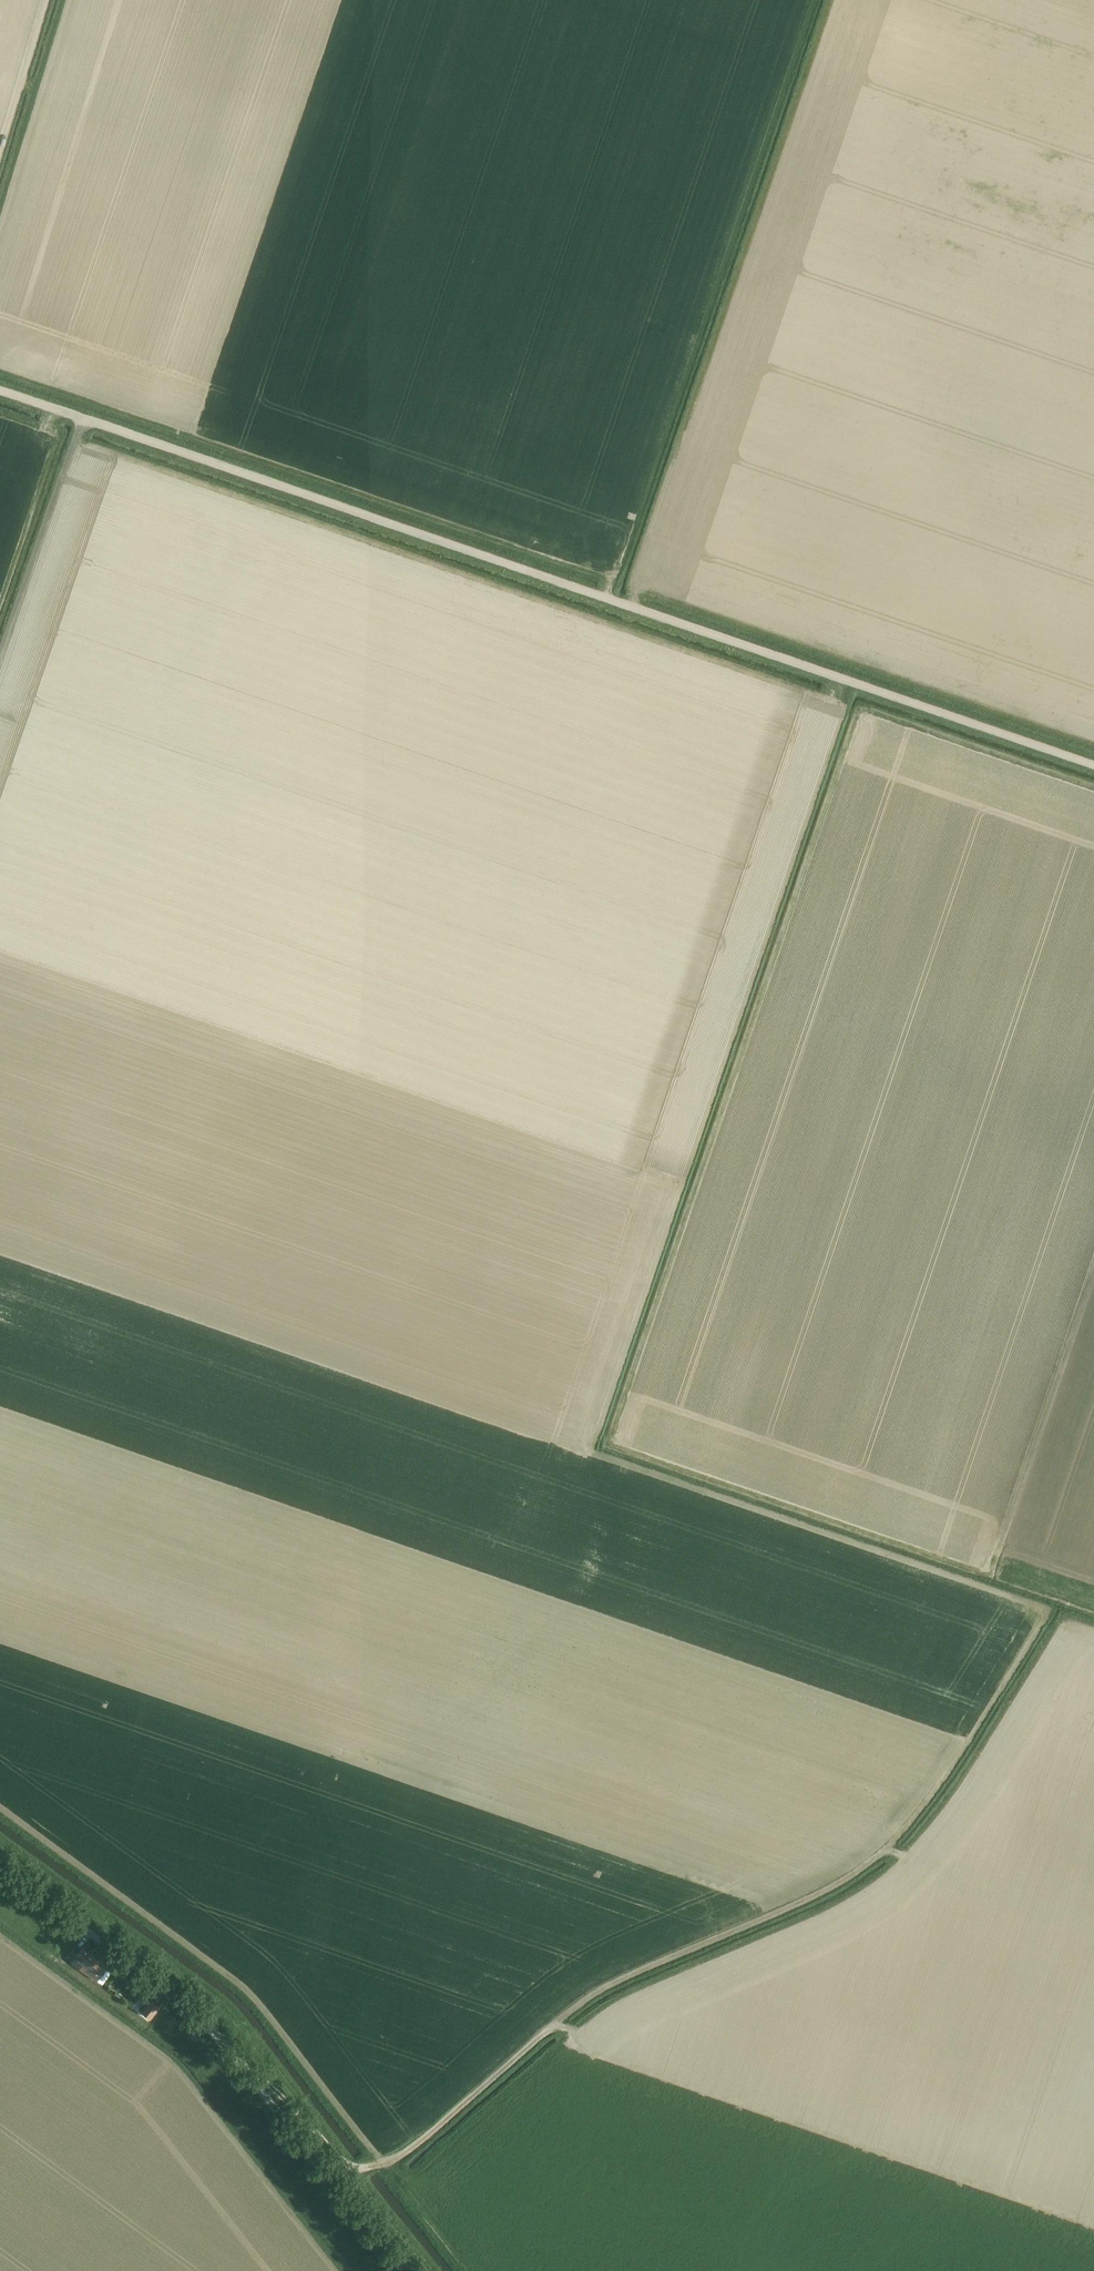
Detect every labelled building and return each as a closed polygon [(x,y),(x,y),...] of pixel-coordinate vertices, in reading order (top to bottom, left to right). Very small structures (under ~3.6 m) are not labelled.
[(196,435),(202,418),(191,414),(185,431),(196,435)] [(71,1963),(85,1974),(86,1972),(96,1980),(106,1967),(96,1959),(82,1948),(71,1963)] [(159,2006),(143,1993),(131,2007),(147,2020),(159,2006)]
